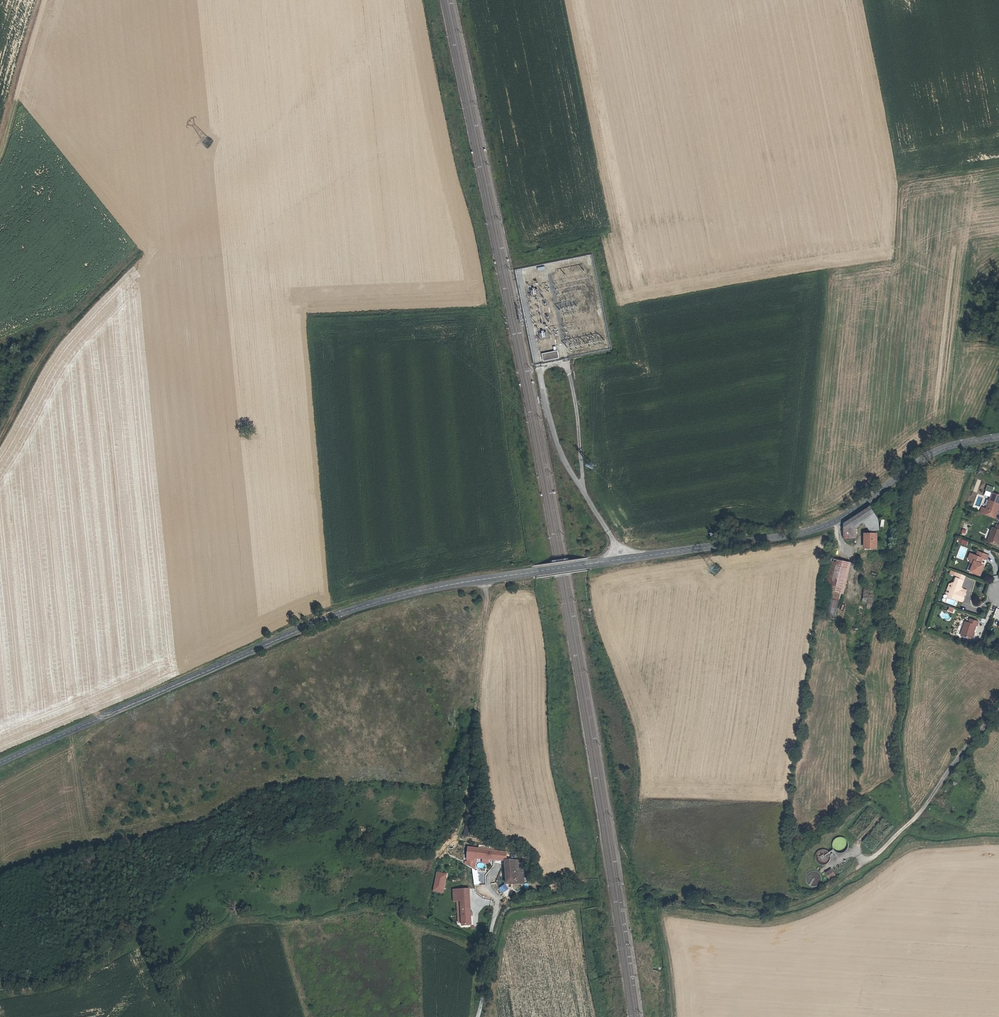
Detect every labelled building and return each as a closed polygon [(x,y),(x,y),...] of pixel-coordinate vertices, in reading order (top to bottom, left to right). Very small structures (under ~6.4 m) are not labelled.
[(558,351),(544,354),(545,361),(559,358),(558,351)] [(984,509),(995,513),(998,504),(996,503),(997,501),(998,496),(990,492),(984,509)] [(994,518),(995,513),(984,509),(982,508),(982,509),(980,513),(994,518)] [(875,543),(876,521),(870,510),(854,520),(858,526),(870,519),(869,537),(865,536),(864,546),(867,546),(866,549),(875,550),(875,546),(877,546),(877,543),(875,543)] [(854,520),(845,525),(845,530),(855,531),(855,528),(858,526),(854,520)] [(992,527),(987,540),(997,544),(998,538),(998,525),(996,524),(995,528),(992,527)] [(845,530),(844,541),(854,541),(854,538),(856,538),(856,533),(855,533),(855,531),(845,530)] [(971,568),(969,573),(979,576),(982,568),(978,567),(981,559),(985,561),(987,556),(976,552),(974,557),(968,555),(967,560),(970,561),(969,564),(972,565),(971,568)] [(847,565),(837,563),(828,601),(837,604),(847,565)] [(948,598),(960,602),(963,594),(958,592),(961,581),(955,579),(951,588),(948,590),(947,594),(948,598)] [(862,607),(871,608),(872,587),(862,587),(862,607)] [(837,604),(828,601),(824,615),(835,618),(838,604),(837,604)] [(958,638),(969,641),(974,627),(974,628),(975,624),(967,621),(966,625),(963,624),(958,638)] [(843,837),(832,840),(836,850),(847,846),(843,837)] [(508,853),(469,848),(468,861),(474,862),(475,859),(508,861),(508,853)] [(829,861),(827,854),(826,849),(815,852),(818,864),(829,861)] [(524,862),(508,861),(509,885),(524,885),(524,862)] [(831,868),(824,873),(828,879),(835,875),(831,868)] [(438,871),(435,885),(445,887),(448,873),(438,871)] [(461,903),(463,928),(473,927),(471,891),(454,891),(455,903),(461,903)]
